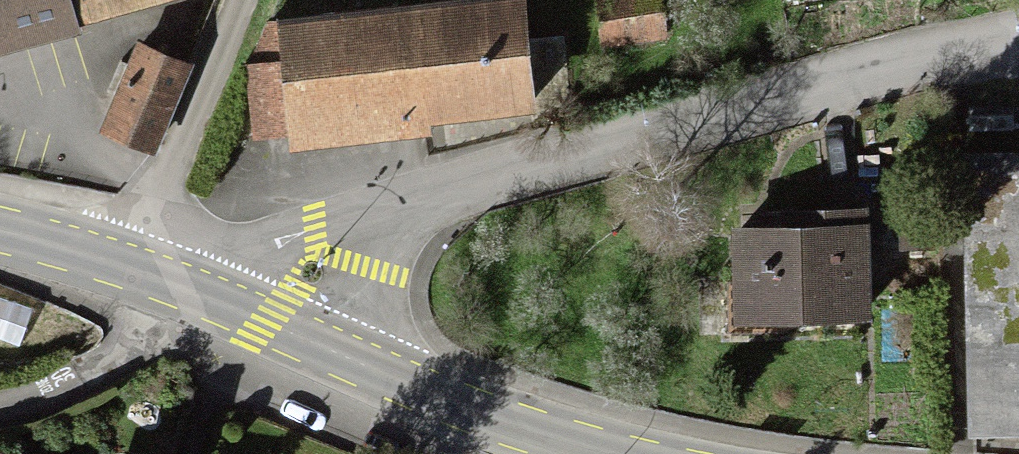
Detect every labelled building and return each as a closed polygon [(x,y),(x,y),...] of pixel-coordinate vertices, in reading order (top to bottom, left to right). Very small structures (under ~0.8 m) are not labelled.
[(149,0),(0,0),(0,29),(149,0)] [(270,21),(281,126),(530,98),(519,0),(459,0),(270,21)] [(565,1),(570,49),(661,40),(657,0),(571,0),(565,1)] [(966,153),(970,438),(1018,437),(1018,152),(966,153)] [(859,209),(727,207),(726,308),(858,310),(859,209)]
